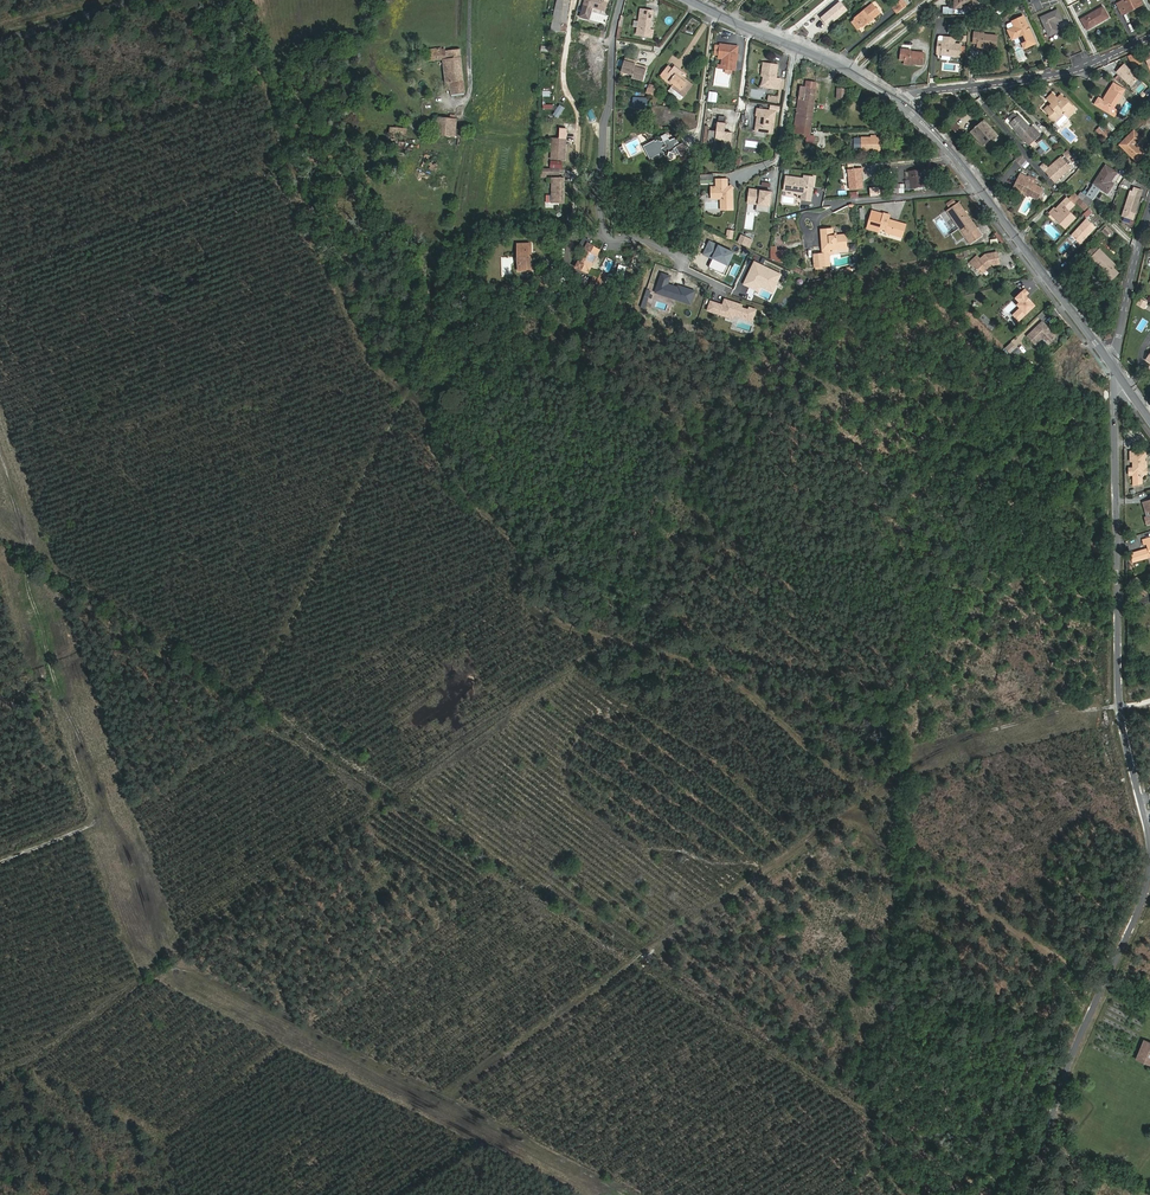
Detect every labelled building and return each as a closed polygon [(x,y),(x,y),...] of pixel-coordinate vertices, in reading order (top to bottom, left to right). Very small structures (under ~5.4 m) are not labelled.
[(565,31),(568,0),(558,0),(552,30),(565,31)] [(593,7),(605,11),(608,0),(585,0),(581,17),(589,19),(593,7)] [(897,14),(907,5),(903,0),(900,0),(892,7),(897,14)] [(956,9),(975,10),(976,0),(957,0),(956,9)] [(1116,4),(1122,15),(1142,4),(1140,0),(1125,0),(1116,4)] [(862,27),(880,13),(872,3),(855,18),(862,27)] [(1103,7),(1081,20),(1086,30),(1109,17),(1103,7)] [(650,37),(651,30),(650,30),(653,11),(641,9),(639,23),(638,30),(637,35),(650,37)] [(1058,10),(1040,17),(1048,36),(1059,32),(1055,23),(1062,20),(1058,10)] [(1024,48),(1036,43),(1026,22),(1025,22),(1023,17),(1012,21),(1014,27),(1008,30),(1012,40),(1019,37),(1024,48)] [(978,34),(984,35),(984,33),(974,32),(972,43),(977,43),(978,34)] [(997,36),(984,35),(978,34),(977,43),(977,46),(986,47),(996,48),(997,36)] [(960,57),(961,45),(954,44),(955,38),(946,37),(946,41),(942,40),(942,41),(938,41),(937,52),(941,52),(941,55),(950,56),(960,57)] [(737,47),(720,45),(718,56),(726,57),(725,70),(734,71),(737,47)] [(441,52),(441,49),(441,48),(431,49),(431,53),(427,53),(428,61),(443,59),(447,89),(450,88),(451,94),(464,92),(459,49),(445,51),(441,52)] [(603,66),(604,49),(593,49),(593,60),(596,60),(596,66),(603,66)] [(906,51),(911,52),(911,50),(901,49),(900,60),(905,61),(906,51)] [(924,53),(911,52),(906,51),(905,61),(904,63),(914,64),(923,65),(924,53)] [(621,74),(632,76),(635,64),(636,61),(626,59),(626,62),(623,61),(621,74)] [(777,65),(762,63),(761,70),(764,71),(763,73),(762,80),(766,86),(774,87),(774,89),(778,89),(780,78),(775,78),(777,65)] [(643,82),(645,69),(644,69),(644,66),(635,64),(632,76),(632,79),(643,82)] [(1125,80),(1125,79),(1132,86),(1140,79),(1126,65),(1123,67),(1118,72),(1117,72),(1125,80)] [(680,78),(682,76),(684,74),(675,67),(666,78),(674,84),(673,86),(672,87),(683,96),(691,86),(680,78)] [(692,84),(682,76),(680,78),(691,86),(692,84)] [(665,80),(673,86),(674,84),(666,78),(665,80)] [(814,102),(817,83),(806,81),(805,88),(800,87),(798,99),(814,102)] [(1124,90),(1113,84),(1103,101),(1099,99),(1095,104),(1114,116),(1117,111),(1113,108),(1124,90)] [(554,105),(554,95),(550,94),(550,89),(544,89),(543,105),(554,105)] [(846,99),(846,89),(837,89),(837,99),(846,99)] [(717,93),(709,92),(708,101),(716,102),(717,93)] [(1064,114),(1067,117),(1075,110),(1060,95),(1057,99),(1052,94),(1046,99),(1052,104),(1045,110),(1056,122),(1064,114)] [(646,108),(647,99),(634,98),(633,107),(646,108)] [(813,111),(814,102),(798,99),(797,109),(813,111)] [(560,104),(553,115),(558,118),(565,108),(560,104)] [(414,110),(413,107),(399,111),(400,114),(408,112),(409,116),(412,115),(411,111),(414,110)] [(775,112),(757,109),(756,115),(758,115),(756,127),(765,129),(765,132),(772,133),(775,112)] [(797,109),(795,125),(811,127),(813,111),(797,109)] [(1010,123),(1017,117),(1013,112),(1006,118),(1010,123)] [(1059,125),(1067,117),(1064,114),(1056,122),(1059,125)] [(437,117),(436,134),(455,135),(457,119),(455,119),(455,115),(450,115),(450,118),(437,117)] [(412,125),(420,125),(421,122),(422,119),(418,119),(418,116),(415,116),(415,119),(414,119),(413,121),(412,121),(412,125)] [(1018,116),(1017,117),(1010,123),(1009,124),(1020,136),(1029,146),(1039,136),(1031,126),(1029,128),(1018,116)] [(981,139),(979,141),(982,145),(991,137),(994,139),(997,136),(984,121),(973,130),(981,139)] [(709,138),(714,139),(723,140),(723,146),(729,147),(731,133),(724,132),(725,123),(717,122),(716,131),(709,130),(709,127),(706,127),(704,143),(708,143),(709,138)] [(951,127),(956,133),(961,129),(956,123),(951,127)] [(1110,123),(1106,126),(1111,132),(1115,128),(1110,123)] [(811,127),(795,125),(794,133),(807,135),(810,135),(811,127)] [(1109,135),(1101,126),(1096,131),(1105,139),(1109,135)] [(405,148),(407,129),(391,128),(389,147),(405,148)] [(971,132),(979,141),(981,139),(973,130),(971,132)] [(1141,139),(1133,131),(1120,145),(1136,161),(1144,154),(1135,145),(1141,139)] [(654,141),(644,146),(650,158),(673,146),(677,154),(680,153),(677,146),(679,145),(676,138),(670,141),(669,139),(662,142),(658,141),(655,142),(654,141)] [(880,138),(876,138),(871,138),(862,138),(862,149),(862,150),(880,150),(880,138)] [(552,160),(565,161),(566,140),(559,140),(553,140),(552,160)] [(677,146),(680,153),(681,155),(687,152),(682,144),(679,145),(677,146)] [(1007,147),(1003,150),(1009,157),(1013,153),(1007,147)] [(1073,156),(1065,148),(1061,152),(1068,160),(1073,156)] [(1046,166),(1048,168),(1061,156),(1059,154),(1046,165),(1046,166)] [(435,170),(438,158),(425,155),(422,167),(435,170)] [(1016,159),(1021,164),(1025,160),(1020,155),(1016,159)] [(1043,169),(1052,181),(1068,166),(1061,156),(1048,168),(1046,166),(1043,169)] [(1081,177),(1071,190),(1079,198),(1088,207),(1100,189),(1107,194),(1113,184),(1110,182),(1116,173),(1105,166),(1092,184),(1081,177)] [(863,168),(848,170),(850,190),(863,189),(861,173),(863,173),(863,168)] [(923,187),(921,170),(908,171),(908,172),(905,172),(906,177),(910,177),(911,188),(923,187)] [(804,177),(786,175),(784,189),(793,190),(802,194),(801,198),(811,199),(815,176),(805,174),(804,177)] [(1020,175),(1014,188),(1037,199),(1042,189),(1033,184),(1035,180),(1027,177),(1027,178),(1020,175)] [(553,204),(565,204),(564,195),(563,195),(563,193),(564,193),(564,178),(553,178),(553,204)] [(729,179),(718,178),(718,186),(717,198),(721,199),(720,210),(732,210),(734,190),(731,187),(729,187),(729,179)] [(890,194),(903,194),(903,192),(899,192),(899,185),(890,185),(890,194)] [(1137,206),(1142,190),(1133,187),(1123,217),(1132,220),(1135,210),(1134,208),(1135,206),(1137,206)] [(748,202),(757,203),(756,211),(769,212),(769,205),(771,192),(761,190),(760,193),(758,192),(758,190),(750,189),(748,202)] [(1074,205),(1067,198),(1055,210),(1054,208),(1049,213),(1065,228),(1075,218),(1068,211),(1074,205)] [(1088,207),(1079,198),(1076,202),(1084,210),(1088,207)] [(945,203),(948,208),(956,203),(953,199),(945,203)] [(946,211),(954,221),(959,229),(969,243),(981,235),(958,203),(946,211)] [(1088,209),(1083,214),(1087,217),(1092,212),(1088,209)] [(893,232),(892,235),(901,237),(905,225),(888,220),(890,216),(884,214),(879,228),(886,230),(893,232)] [(1095,227),(1086,219),(1071,235),(1080,244),(1095,227)] [(959,229),(954,221),(949,224),(955,232),(959,229)] [(1101,231),(1107,237),(1112,231),(1106,225),(1101,231)] [(821,230),(822,250),(833,249),(846,248),(845,235),(836,236),(835,234),(833,234),(832,229),(821,230)] [(726,230),(725,239),(733,240),(733,230),(726,230)] [(752,241),(745,238),(742,245),(748,248),(752,241)] [(725,275),(736,252),(709,240),(702,255),(712,259),(708,267),(725,275)] [(576,267),(587,273),(597,255),(591,251),(594,246),(588,243),(585,248),(587,249),(580,262),(579,261),(576,267)] [(530,244),(518,244),(519,271),(532,270),(530,244)] [(1105,275),(1103,277),(1108,283),(1117,273),(1112,268),(1115,265),(1099,249),(1098,251),(1094,247),(1086,254),(1090,258),(1089,259),(1097,267),(1105,275)] [(833,249),(822,250),(823,253),(824,266),(829,265),(828,255),(833,254),(833,249)] [(984,254),(979,259),(976,255),(969,261),(972,265),(973,264),(981,273),(990,264),(999,263),(997,252),(984,254)] [(815,267),(824,266),(823,253),(814,254),(815,267)] [(773,293),(782,274),(753,261),(742,284),(758,292),(760,287),(773,293)] [(803,275),(805,271),(791,265),(789,269),(803,275)] [(1095,269),(1103,277),(1105,275),(1097,267),(1095,269)] [(672,275),(660,272),(653,293),(691,305),(696,290),(678,285),(677,287),(669,284),(672,275)] [(548,277),(539,276),(539,286),(548,286),(548,277)] [(1036,304),(1030,298),(1028,295),(1027,295),(1030,292),(1026,288),(1023,291),(1017,297),(1021,301),(1019,304),(1022,307),(1018,311),(1023,316),(1036,304)] [(752,322),(757,309),(749,306),(748,309),(742,307),(743,304),(723,298),(721,304),(709,300),(705,311),(733,320),(734,316),(752,322)] [(1147,303),(1140,300),(1137,305),(1144,308),(1147,303)] [(1023,316),(1018,311),(1014,314),(1020,320),(1023,316)] [(1044,322),(1029,337),(1036,345),(1043,339),(1046,339),(1051,344),(1057,338),(1057,336),(1051,330),(1049,330),(1048,329),(1048,326),(1044,322)] [(1005,347),(1014,357),(1021,351),(1012,341),(1005,347)] [(1143,484),(1142,473),(1142,468),(1147,467),(1147,462),(1145,462),(1145,456),(1147,456),(1147,451),(1130,451),(1130,462),(1132,462),(1132,468),(1129,468),(1128,476),(1133,476),(1133,486),(1143,484)] [(1139,1060),(1149,1065),(1149,1062),(1149,1043),(1147,1041),(1139,1060)]
